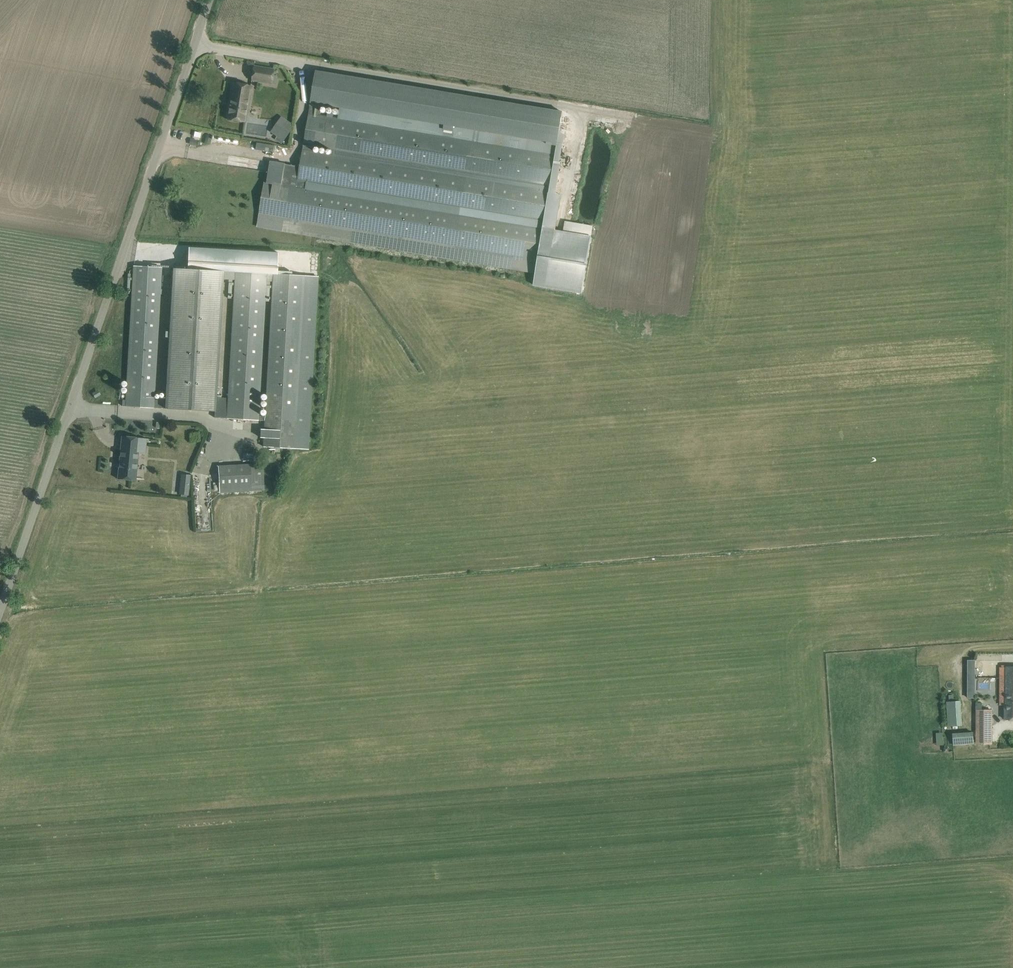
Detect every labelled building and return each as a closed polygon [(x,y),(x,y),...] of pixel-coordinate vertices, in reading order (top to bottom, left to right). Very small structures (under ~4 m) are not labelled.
[(252,80),(270,83),(272,69),(254,67),(252,80)] [(557,143),(562,112),(316,71),(300,167),(271,161),(266,183),(264,183),(257,226),(282,231),(453,260),(535,273),(533,285),(582,294),(591,236),(555,230),(561,195),(555,194),(561,162),(564,144),(557,143)] [(251,86),(232,83),(226,119),(245,122),(251,86)] [(273,136),(283,142),(290,131),(280,125),(273,136)] [(216,397),(223,279),(234,280),(234,272),(236,272),(266,273),(274,274),(277,274),(278,253),(188,247),(187,269),(180,269),(181,264),(174,263),(165,401),(154,400),(161,267),(134,266),(126,400),(122,400),(122,406),(214,411),(214,417),(226,418),(227,398),(216,397)] [(309,448),(319,276),(277,274),(274,274),(266,415),(258,414),(266,273),(236,272),(228,412),(227,418),(265,420),(263,446),(309,448)] [(118,479),(135,481),(138,452),(145,453),(147,438),(122,436),(118,479)] [(264,490),(263,464),(218,466),(220,492),(264,490)] [(189,494),(190,474),(180,473),(179,494),(189,494)] [(1005,710),(1005,720),(1012,720),(1012,668),(1001,667),(1001,704),(1005,704),(1005,710)] [(946,702),(948,727),(962,726),(960,701),(946,702)] [(976,709),(975,743),(992,743),(992,710),(982,710),(982,702),(976,702),(976,709)] [(953,734),(953,745),(974,743),(973,733),(953,734)]
